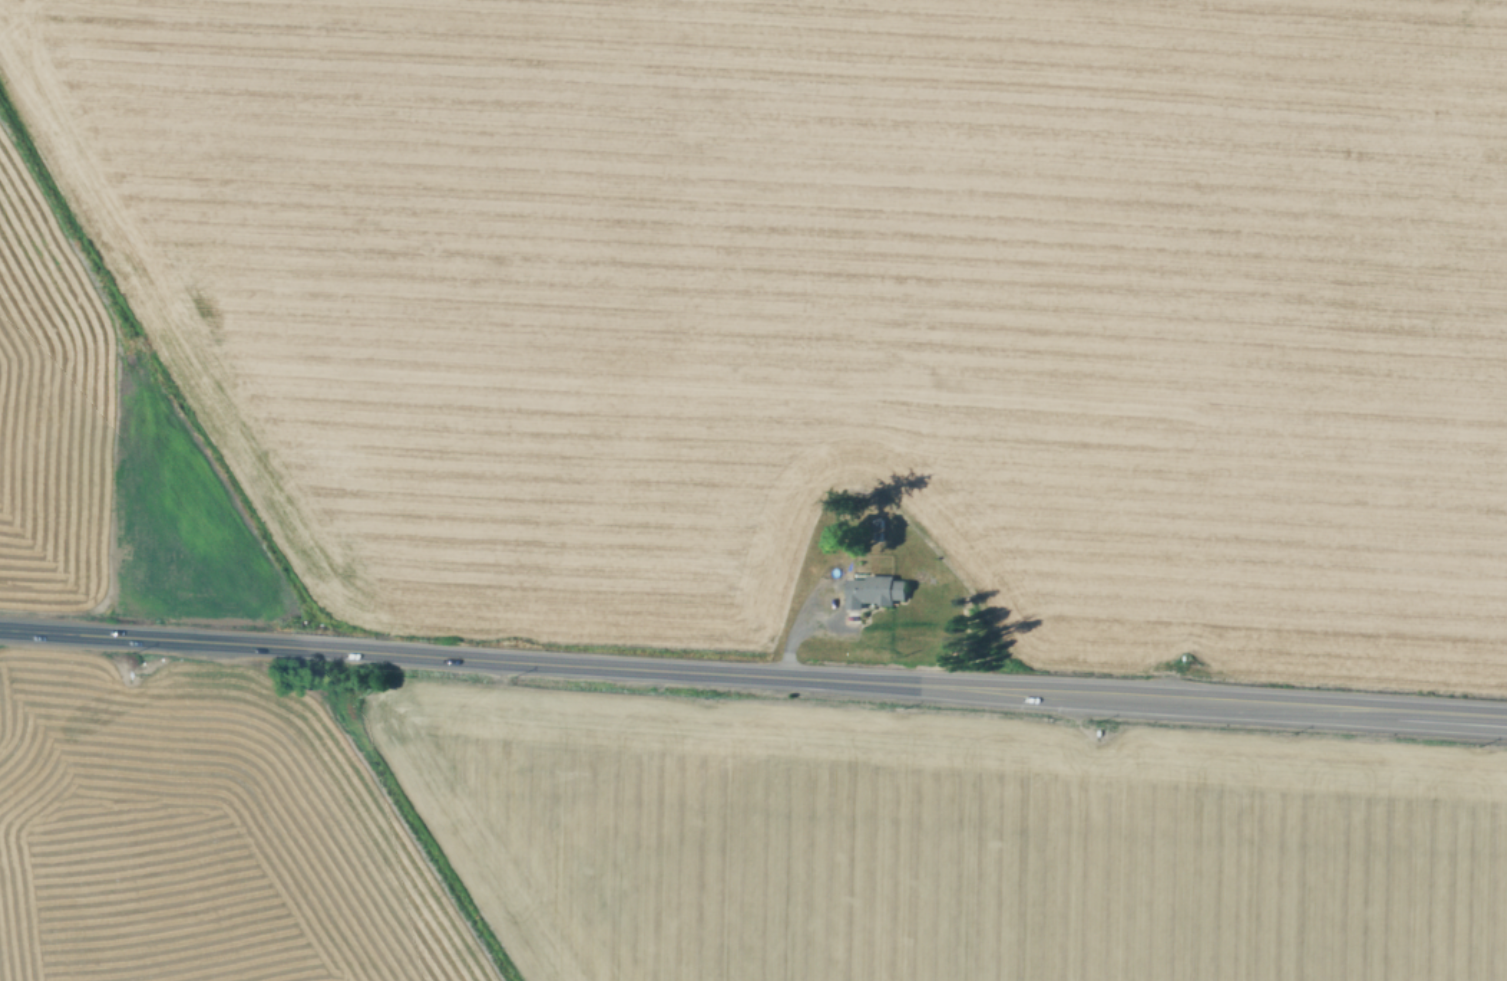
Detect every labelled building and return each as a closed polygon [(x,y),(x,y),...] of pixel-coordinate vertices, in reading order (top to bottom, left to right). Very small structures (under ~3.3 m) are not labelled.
[(885,516),(885,527),(876,527),(876,516),(885,516)] [(909,581),(909,601),(894,601),(894,606),(873,606),(873,601),(864,601),(864,609),(847,609),(847,574),(894,574),(894,581),(909,581)]
